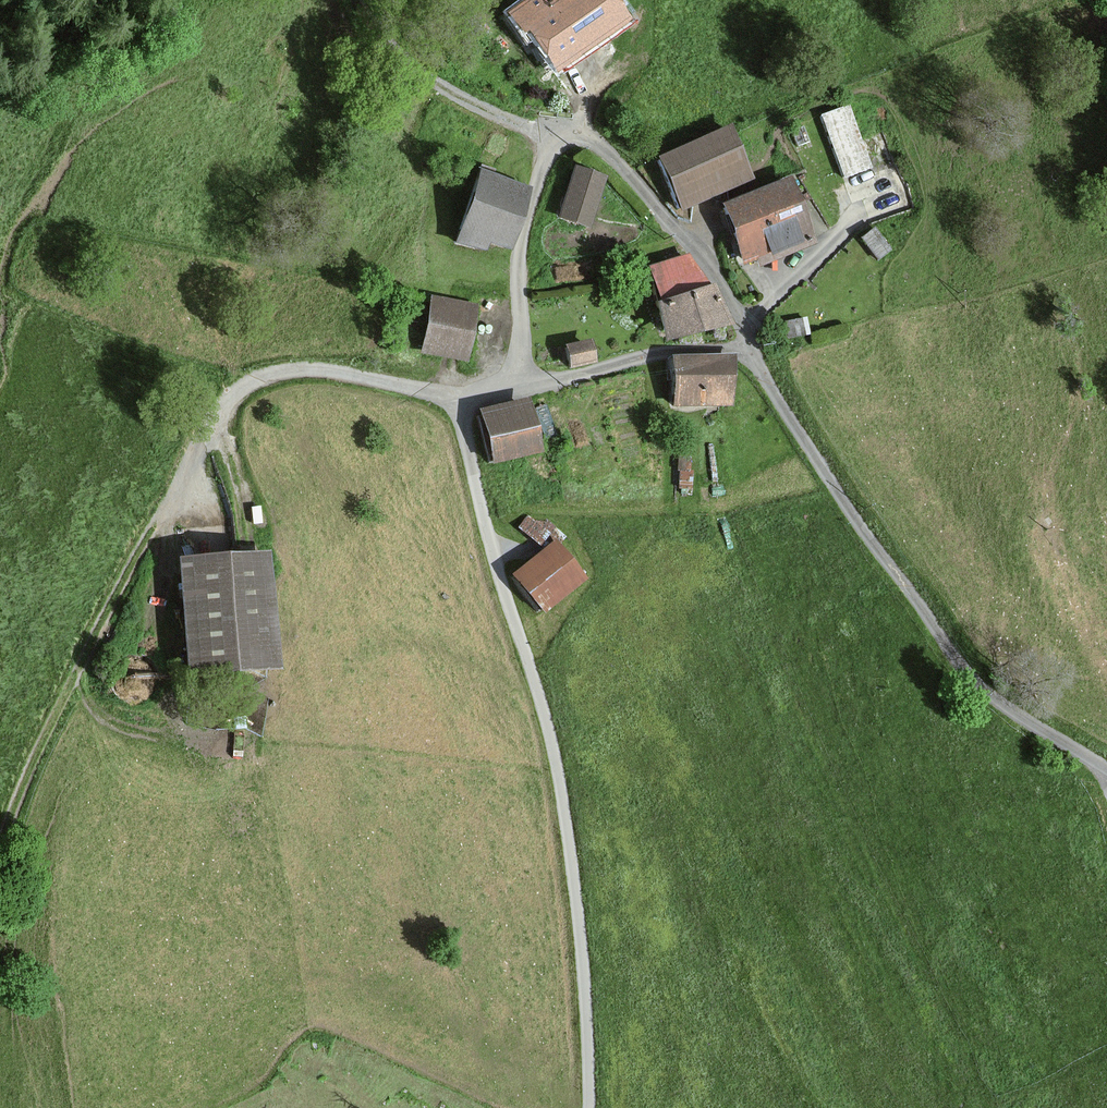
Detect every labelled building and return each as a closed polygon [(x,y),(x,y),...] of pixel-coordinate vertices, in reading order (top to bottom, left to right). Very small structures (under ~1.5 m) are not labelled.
[(599,0),(556,0),(537,13),(528,1),(502,20),(518,42),(524,37),(550,73),(617,25),(599,0)] [(866,168),(842,106),(816,116),(839,178),(866,168)] [(747,180),(725,128),(652,160),(675,211),(747,180)] [(607,175),(578,167),(563,216),(592,224),(607,175)] [(524,188),(470,172),(449,245),(481,254),(483,245),(505,251),(524,188)] [(808,240),(783,179),(714,208),(740,268),(808,240)] [(656,345),(725,325),(704,287),(649,305),(656,345)] [(471,306),(424,300),(416,356),(463,363),(471,306)] [(586,343),(558,350),(563,371),(591,364),(586,343)] [(731,408),(730,358),(667,360),(668,410),(731,408)] [(536,454),(525,402),(475,412),(486,464),(536,454)] [(579,580),(551,543),(505,578),(534,615),(579,580)] [(272,672),(264,555),(173,561),(181,678),(272,672)]
